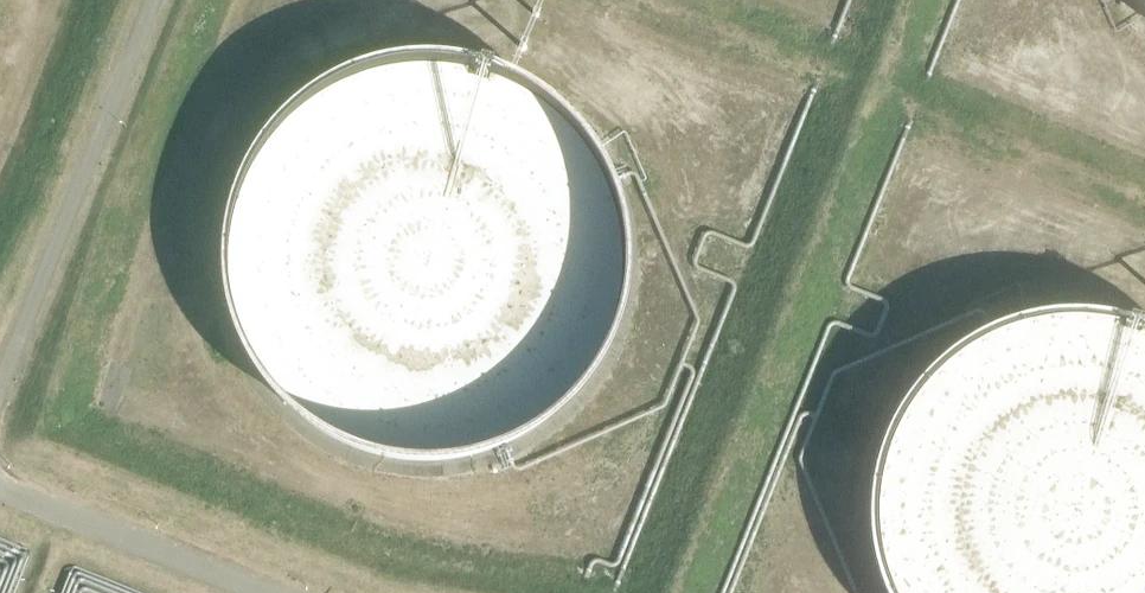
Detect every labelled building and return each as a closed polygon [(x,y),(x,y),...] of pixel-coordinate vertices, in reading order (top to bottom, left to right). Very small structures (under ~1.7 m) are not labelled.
[(455,61),(387,63),(324,88),(272,132),(238,190),(225,257),(235,324),(267,384),(317,431),(379,457),(447,462),(513,444),(565,409),(603,360),(625,302),(628,240),(612,180),(575,123),(520,82),(455,61)] [(1062,320),(996,336),(943,368),(903,416),(879,473),(873,535),(886,592),(1144,592),(1144,334),(1130,327),(1062,320)]
